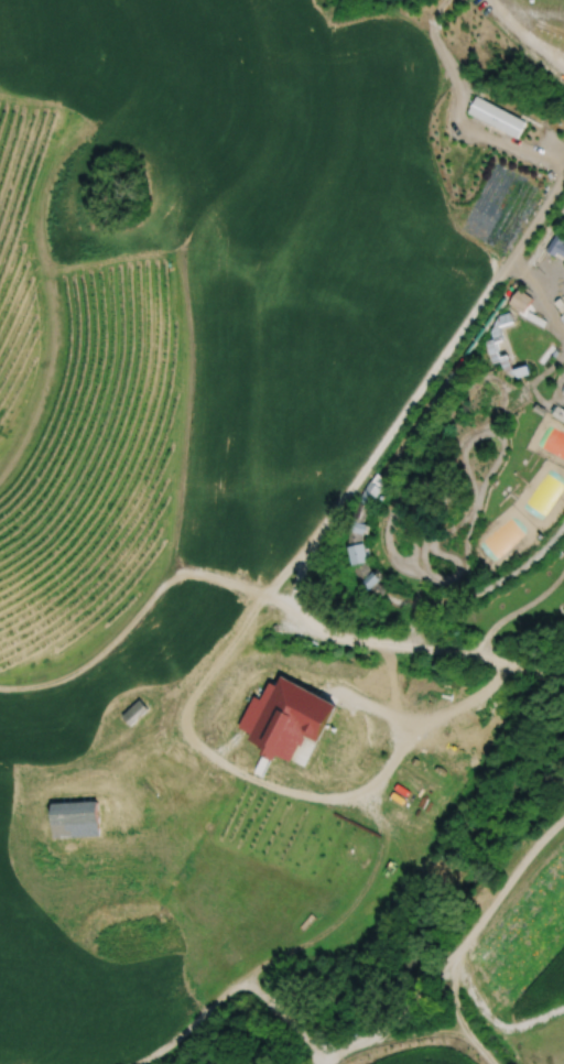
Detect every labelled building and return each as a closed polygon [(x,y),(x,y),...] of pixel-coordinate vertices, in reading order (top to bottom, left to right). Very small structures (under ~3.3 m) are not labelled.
[(561,256),(563,253),(563,240),(557,234),(548,246),(561,256)] [(352,529),(366,532),(368,523),(354,520),(352,529)] [(349,546),(353,564),(369,560),(365,542),(349,546)]
